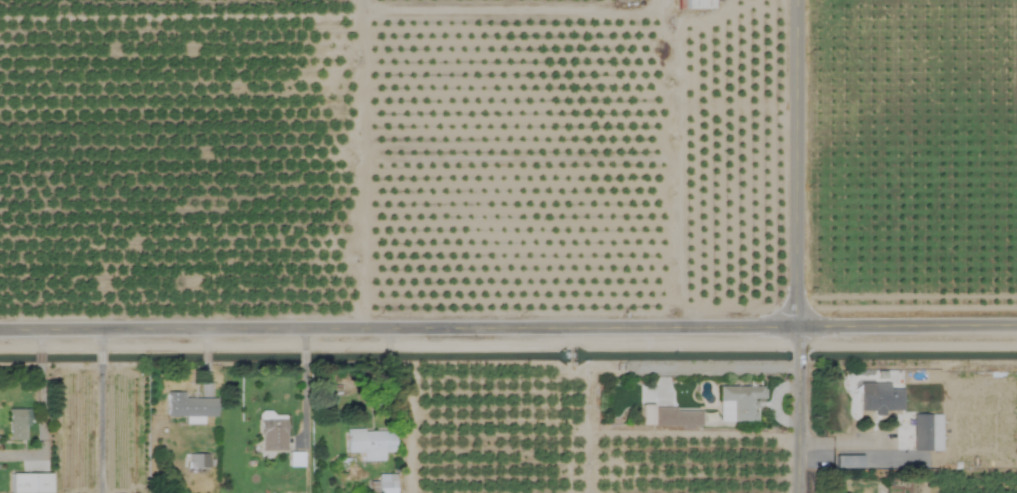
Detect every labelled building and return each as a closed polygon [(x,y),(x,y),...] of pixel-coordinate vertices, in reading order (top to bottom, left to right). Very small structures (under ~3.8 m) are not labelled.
[(683,10),(710,10),(710,0),(683,0),(683,10)] [(888,382),(858,382),(858,412),(900,412),(900,389),(888,389),(888,382)] [(729,422),(752,422),(753,399),(761,399),(762,387),(716,386),(716,401),(729,402),(729,422)] [(183,392),(164,392),(164,417),(213,417),(213,398),(183,398),(183,392)] [(651,425),(699,425),(699,408),(651,408),(651,425)] [(7,409),(7,436),(24,436),(24,409),(7,409)] [(910,452),(939,452),(939,414),(910,414),(910,452)] [(284,451),(284,418),(258,418),(258,451),(284,451)] [(361,461),(383,461),(383,452),(391,452),(391,430),(344,430),(344,453),(361,453),(361,461)] [(48,492),(48,473),(7,473),(7,492),(48,492)] [(368,492),(391,492),(391,480),(368,480),(368,492)]
